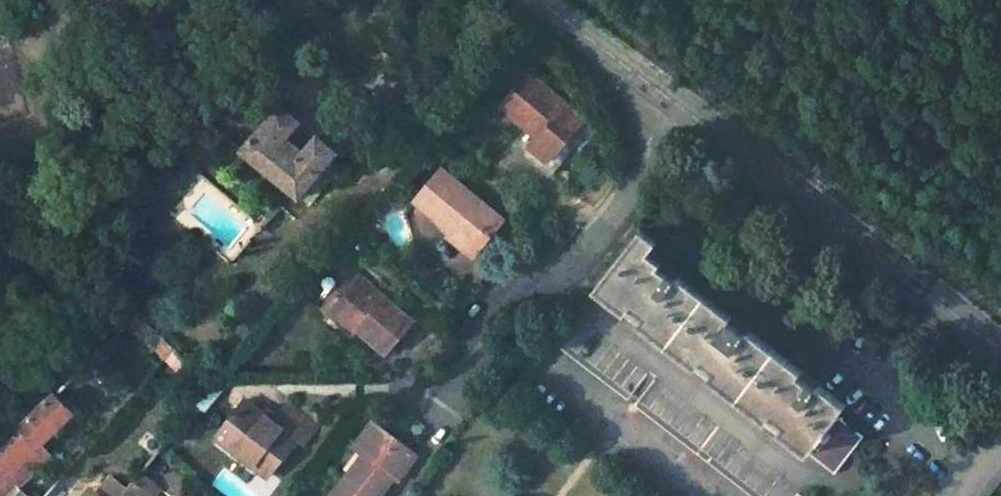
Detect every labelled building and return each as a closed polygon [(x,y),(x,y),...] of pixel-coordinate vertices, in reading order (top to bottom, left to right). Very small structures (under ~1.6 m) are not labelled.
[(325,85),(307,71),(237,149),(225,165),(238,176),(251,161),(264,172),(295,197),(335,149),(316,133),(302,149),(284,134),(325,85)] [(587,119),(531,75),(508,105),(546,134),(536,148),(554,161),(587,119)] [(225,139),(209,125),(201,133),(217,147),(225,139)] [(264,172),(251,161),(238,176),(252,187),(264,172)] [(503,219),(439,169),(414,200),(451,232),(456,226),(481,247),(503,219)] [(481,247),(456,226),(451,232),(448,235),(474,256),(481,247)] [(653,245),(638,233),(592,293),(834,475),(864,437),(838,417),(846,407),(645,255),(653,245)] [(413,324),(352,274),(326,306),(357,331),(388,355),(413,324)] [(357,331),(326,306),(321,311),(352,336),(357,331)] [(574,320),(555,346),(758,495),(799,495),(802,492),(574,320)] [(72,412),(54,394),(23,424),(42,444),(72,412)] [(319,428),(291,406),(281,418),(278,415),(273,422),(254,406),(246,416),(238,409),(221,429),(242,444),(237,451),(254,465),(258,461),(272,472),(296,441),(305,447),(319,428)] [(0,446),(0,495),(47,495),(69,472),(42,444),(23,424),(0,446)] [(371,425),(351,451),(365,461),(337,495),(386,495),(415,458),(371,425)] [(242,444),(221,429),(216,435),(237,451),(242,444)] [(272,472),(258,461),(254,465),(269,477),(272,472)] [(157,490),(138,475),(120,495),(152,495),(157,490)] [(92,484),(85,493),(89,495),(106,495),(92,484)] [(199,486),(189,495),(206,495),(199,486)]
